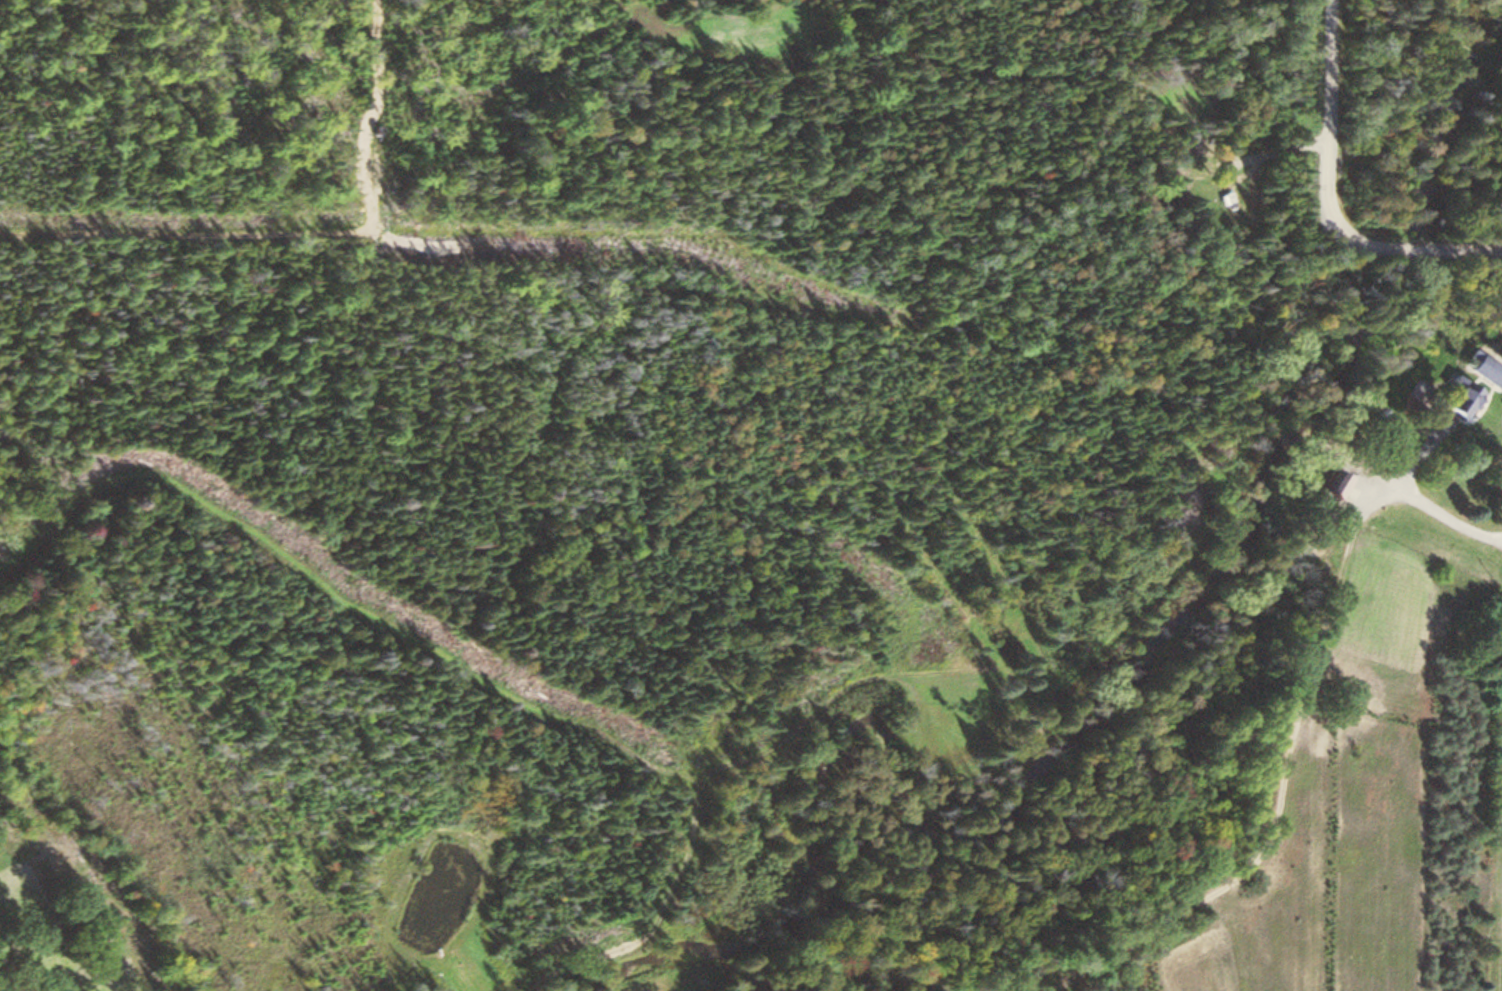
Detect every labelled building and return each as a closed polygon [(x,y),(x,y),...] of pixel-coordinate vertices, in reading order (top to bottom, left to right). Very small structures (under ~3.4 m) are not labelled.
[(1490,388),(1501,371),(1472,350),(1460,367),(1490,388)] [(1442,391),(1434,403),(1457,420),(1476,392),(1447,372),(1437,387),(1442,391)] [(1310,487),(1330,498),(1342,477),(1322,466),(1310,487)]
